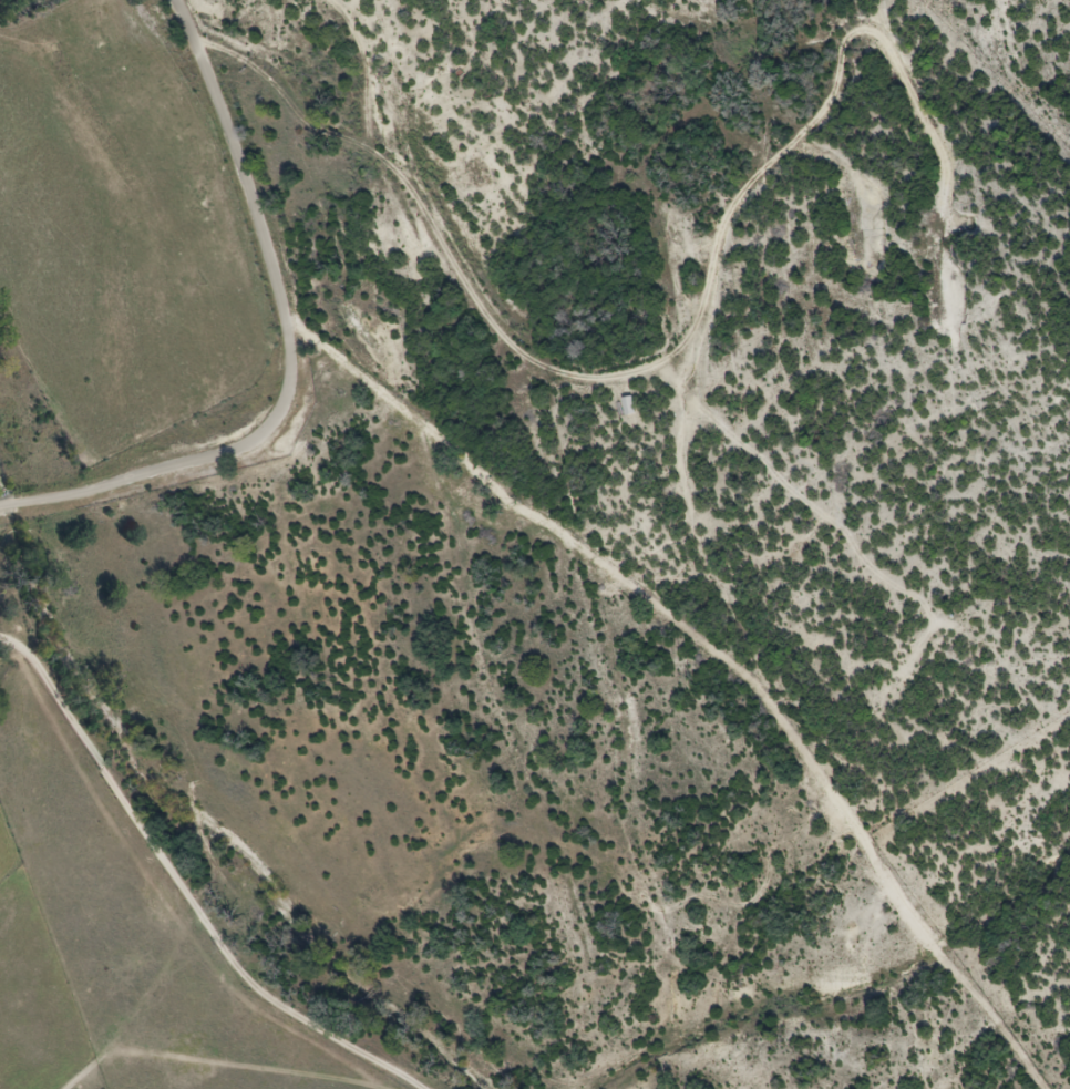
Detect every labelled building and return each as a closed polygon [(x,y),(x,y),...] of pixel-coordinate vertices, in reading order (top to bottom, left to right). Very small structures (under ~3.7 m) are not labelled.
[(637,416),(635,399),(625,400),(627,417),(637,416)]
